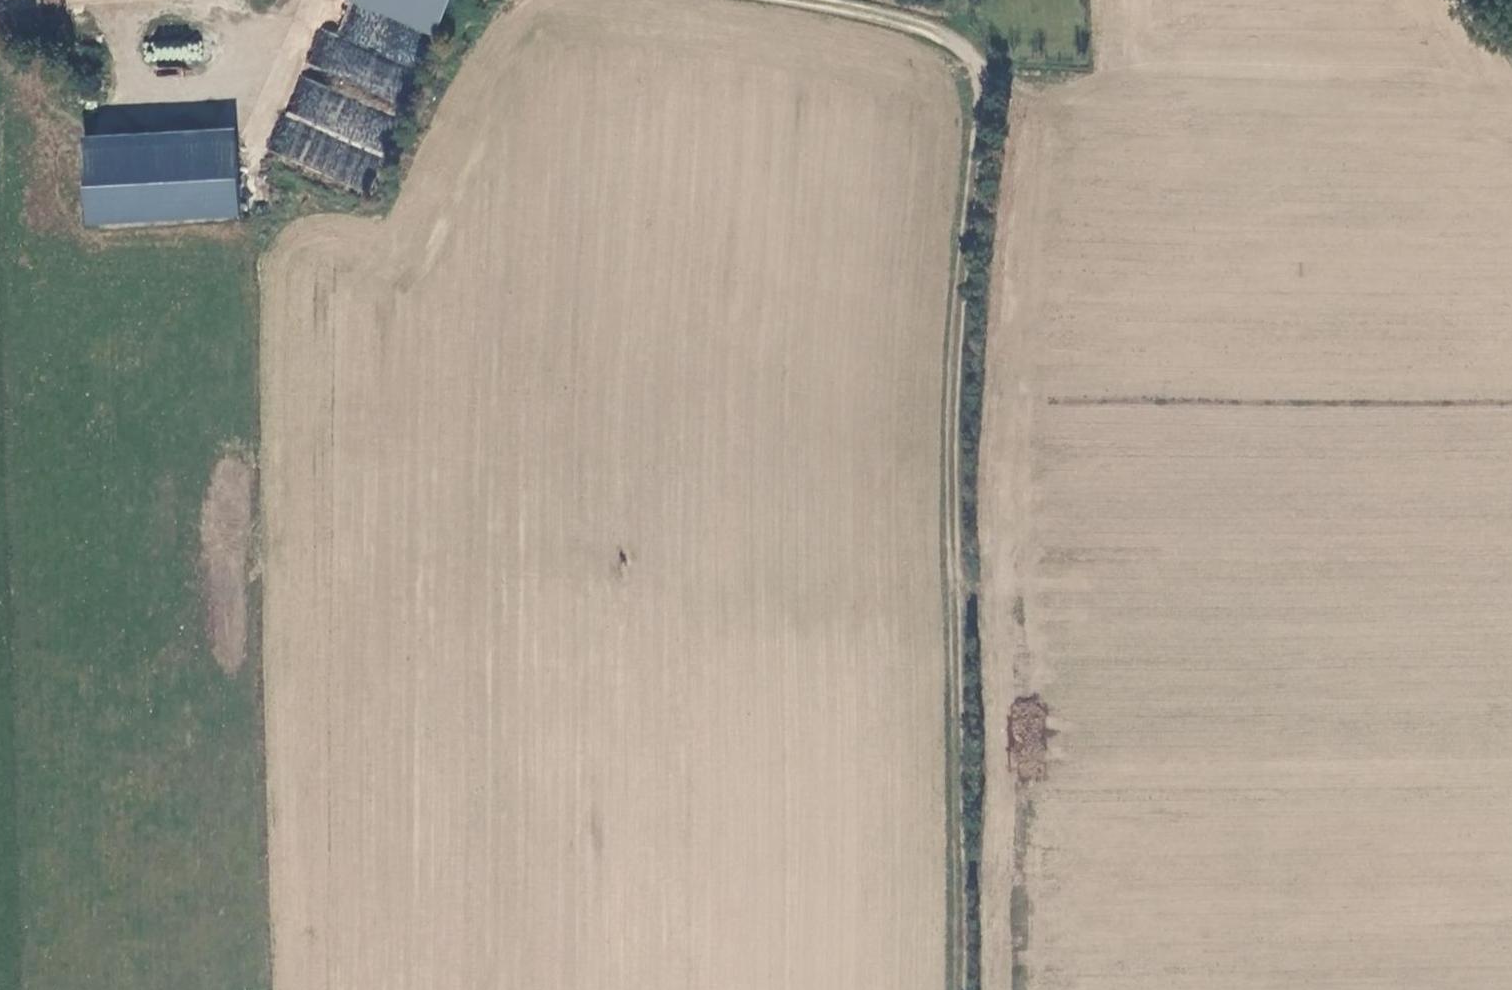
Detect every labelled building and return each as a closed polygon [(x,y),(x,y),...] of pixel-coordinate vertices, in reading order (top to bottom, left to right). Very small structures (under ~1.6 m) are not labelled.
[(449,0),(349,0),(434,35),(449,0)] [(396,104),(426,35),(350,2),(335,34),(321,28),(305,64),(396,104)] [(81,132),(82,223),(237,221),(235,130),(81,132)]
